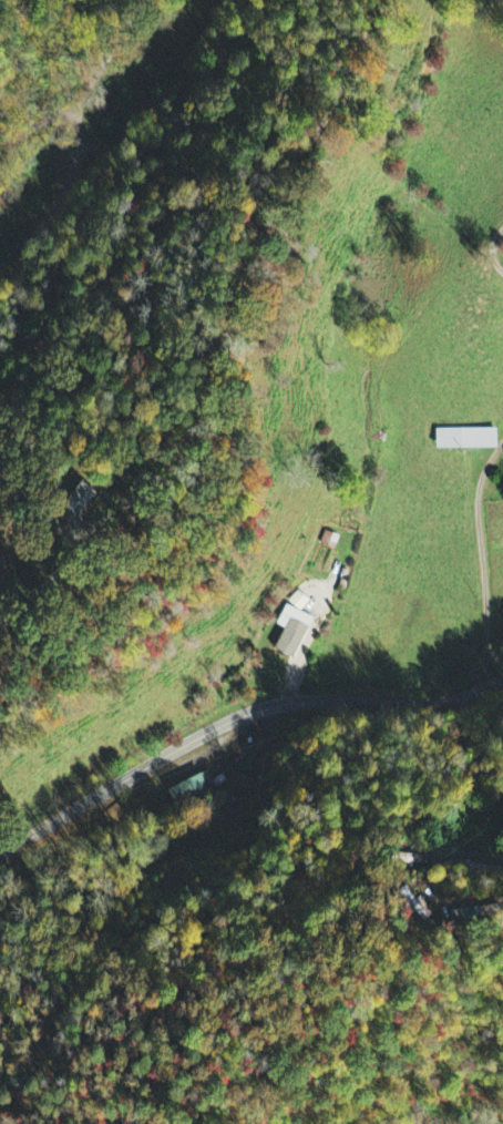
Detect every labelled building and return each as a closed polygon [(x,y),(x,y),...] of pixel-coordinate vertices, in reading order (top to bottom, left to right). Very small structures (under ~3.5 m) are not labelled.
[(492,431),(432,430),(432,450),(492,451),(492,431)] [(59,522),(76,492),(60,483),(42,512),(59,522)] [(288,605),(301,613),(309,601),(296,592),(288,605)] [(311,618),(285,607),(276,627),(282,630),(272,651),(291,660),(311,618)] [(217,794),(211,774),(167,787),(173,807),(217,794)]
